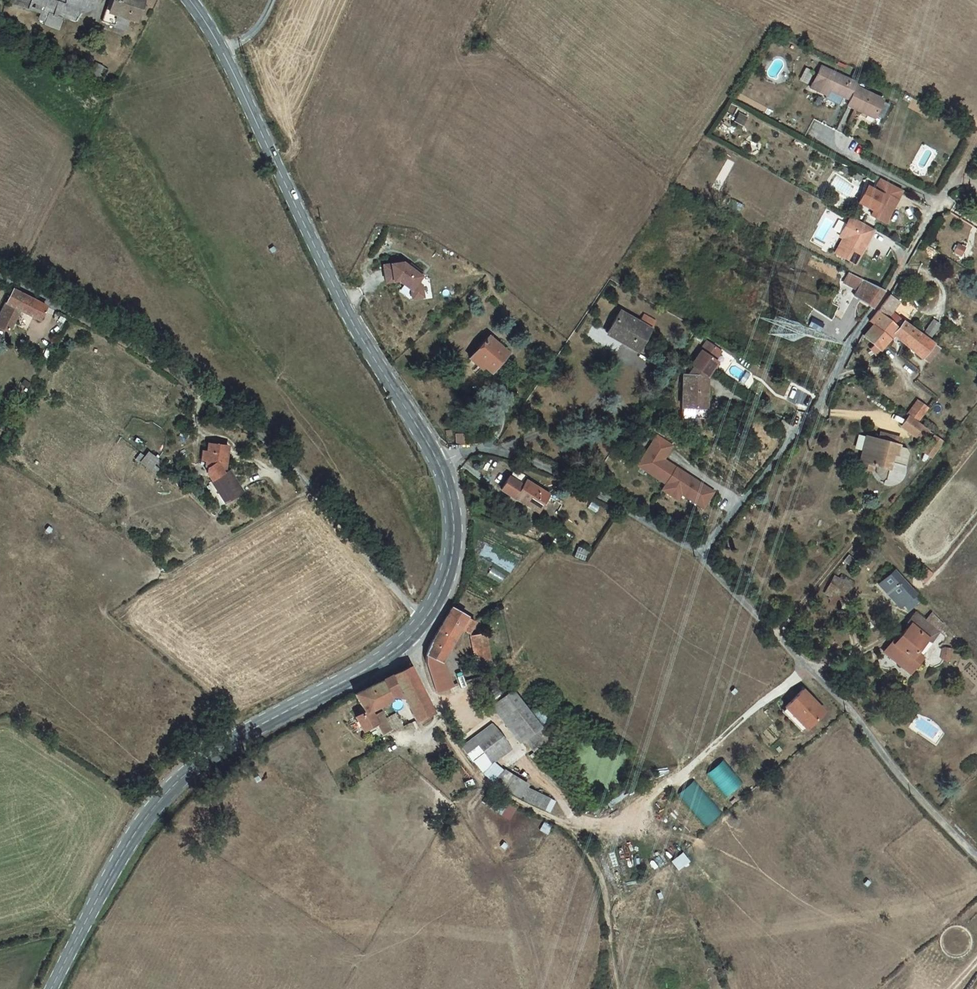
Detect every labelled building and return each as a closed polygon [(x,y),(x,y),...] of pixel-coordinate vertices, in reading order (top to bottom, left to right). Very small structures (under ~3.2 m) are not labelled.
[(63,10),(35,2),(29,0),(7,0),(6,5),(59,22),(63,10)] [(35,2),(63,10),(66,0),(36,0),(35,2)] [(63,10),(89,16),(91,17),(93,1),(89,0),(66,0),(63,10)] [(129,42),(140,7),(126,3),(122,12),(108,7),(100,34),(115,39),(116,37),(129,42)] [(59,22),(6,5),(1,21),(34,31),(30,39),(50,46),(54,36),(65,40),(72,31),(85,28),(59,22)] [(89,16),(63,10),(59,22),(85,28),(89,16)] [(864,131),(873,112),(846,99),(847,95),(810,77),(800,98),(816,106),(819,100),(841,112),(838,118),(864,131)] [(860,235),(867,239),(879,218),(884,222),(889,212),(869,201),(862,212),(855,208),(847,222),(862,231),(860,235)] [(867,239),(873,242),(884,222),(879,218),(867,239)] [(828,275),(848,286),(868,252),(848,240),(843,247),(840,245),(834,256),(838,258),(828,275)] [(421,262),(385,267),(387,285),(410,282),(413,299),(426,298),(421,262)] [(878,308),(887,290),(864,278),(855,297),(878,308)] [(850,312),(855,304),(840,295),(836,302),(850,312)] [(0,303),(0,336),(6,323),(24,332),(30,318),(18,312),(0,303)] [(864,332),(874,316),(855,304),(850,312),(845,320),(864,332)] [(880,332),(882,329),(886,322),(879,319),(873,327),(880,332)] [(933,319),(927,329),(935,333),(941,323),(933,319)] [(598,345),(627,360),(638,341),(636,340),(640,331),(631,326),(627,334),(608,325),(598,345)] [(885,354),(897,339),(882,329),(880,332),(873,327),(861,347),(865,350),(881,360),(885,354)] [(926,360),(897,339),(885,354),(916,375),(926,360)] [(499,366),(479,349),(462,369),(482,386),(499,366)] [(700,407),(701,388),(711,373),(709,372),(715,363),(701,353),(695,362),(694,362),(685,376),(687,378),(681,387),(676,387),(675,418),(700,419),(700,407)] [(927,361),(926,360),(916,375),(922,380),(932,365),(927,361)] [(710,408),(700,407),(700,419),(710,419),(710,408)] [(914,424),(902,416),(892,430),(896,433),(904,438),(914,424)] [(904,438),(896,433),(890,442),(909,455),(915,446),(904,438)] [(703,507),(703,506),(705,504),(683,489),(681,491),(673,486),(675,483),(668,478),(666,481),(654,473),(656,470),(665,457),(649,446),(629,476),(657,495),(653,501),(668,511),(673,505),(694,520),(703,507)] [(153,472),(162,460),(149,450),(139,461),(153,472)] [(930,456),(922,450),(912,465),(919,471),(930,456)] [(866,451),(864,457),(872,460),(874,453),(866,451)] [(886,456),(874,453),(872,460),(864,457),(855,454),(851,466),(849,465),(845,480),(857,483),(874,488),(878,474),(882,474),(886,456)] [(198,483),(206,484),(216,487),(223,459),(205,455),(203,463),(200,462),(197,476),(200,476),(198,483)] [(666,481),(668,478),(656,470),(654,473),(666,481)] [(856,489),(857,483),(845,480),(843,485),(856,489)] [(206,484),(204,495),(216,489),(216,487),(206,484)] [(507,506),(514,493),(499,485),(492,497),(507,506)] [(204,495),(202,497),(214,518),(232,508),(220,487),(216,489),(204,495)] [(529,518),(540,500),(517,487),(514,493),(507,506),(529,518)] [(835,573),(824,597),(845,606),(855,582),(835,573)] [(869,600),(884,613),(895,599),(881,586),(869,600)] [(473,612),(449,599),(434,627),(431,635),(428,646),(425,659),(440,652),(440,650),(440,649),(460,619),(468,622),(473,612)] [(903,608),(895,599),(884,613),(895,617),(903,608)] [(469,627),(475,655),(491,651),(488,629),(487,623),(469,627)] [(898,639),(884,658),(887,661),(881,669),(893,678),(897,673),(907,681),(914,671),(905,664),(915,652),(910,647),(916,637),(902,626),(895,636),(898,639)] [(918,653),(925,644),(916,637),(910,647),(915,652),(918,653)] [(440,652),(425,659),(435,682),(451,675),(440,652)] [(887,661),(884,658),(880,657),(875,664),(881,669),(887,661)] [(450,666),(457,686),(465,683),(458,663),(450,666)] [(417,719),(433,707),(408,665),(379,682),(350,700),(363,718),(357,722),(364,734),(378,726),(384,734),(390,731),(394,735),(406,727),(398,715),(385,721),(378,709),(401,696),(417,719)] [(903,686),(907,681),(897,673),(893,678),(903,686)] [(522,696),(514,681),(497,691),(504,705),(522,696)] [(810,730),(829,711),(807,688),(787,707),(810,730)] [(519,732),(537,722),(522,696),(504,705),(519,732)] [(545,735),(537,722),(519,732),(527,746),(545,735)] [(508,750),(493,723),(475,733),(488,759),(508,750)] [(728,796),(744,782),(724,760),(708,774),(728,796)] [(677,795),(708,826),(723,811),(693,780),(677,795)] [(513,824),(521,812),(499,797),(492,807),(495,811),(500,815),(513,824)]
